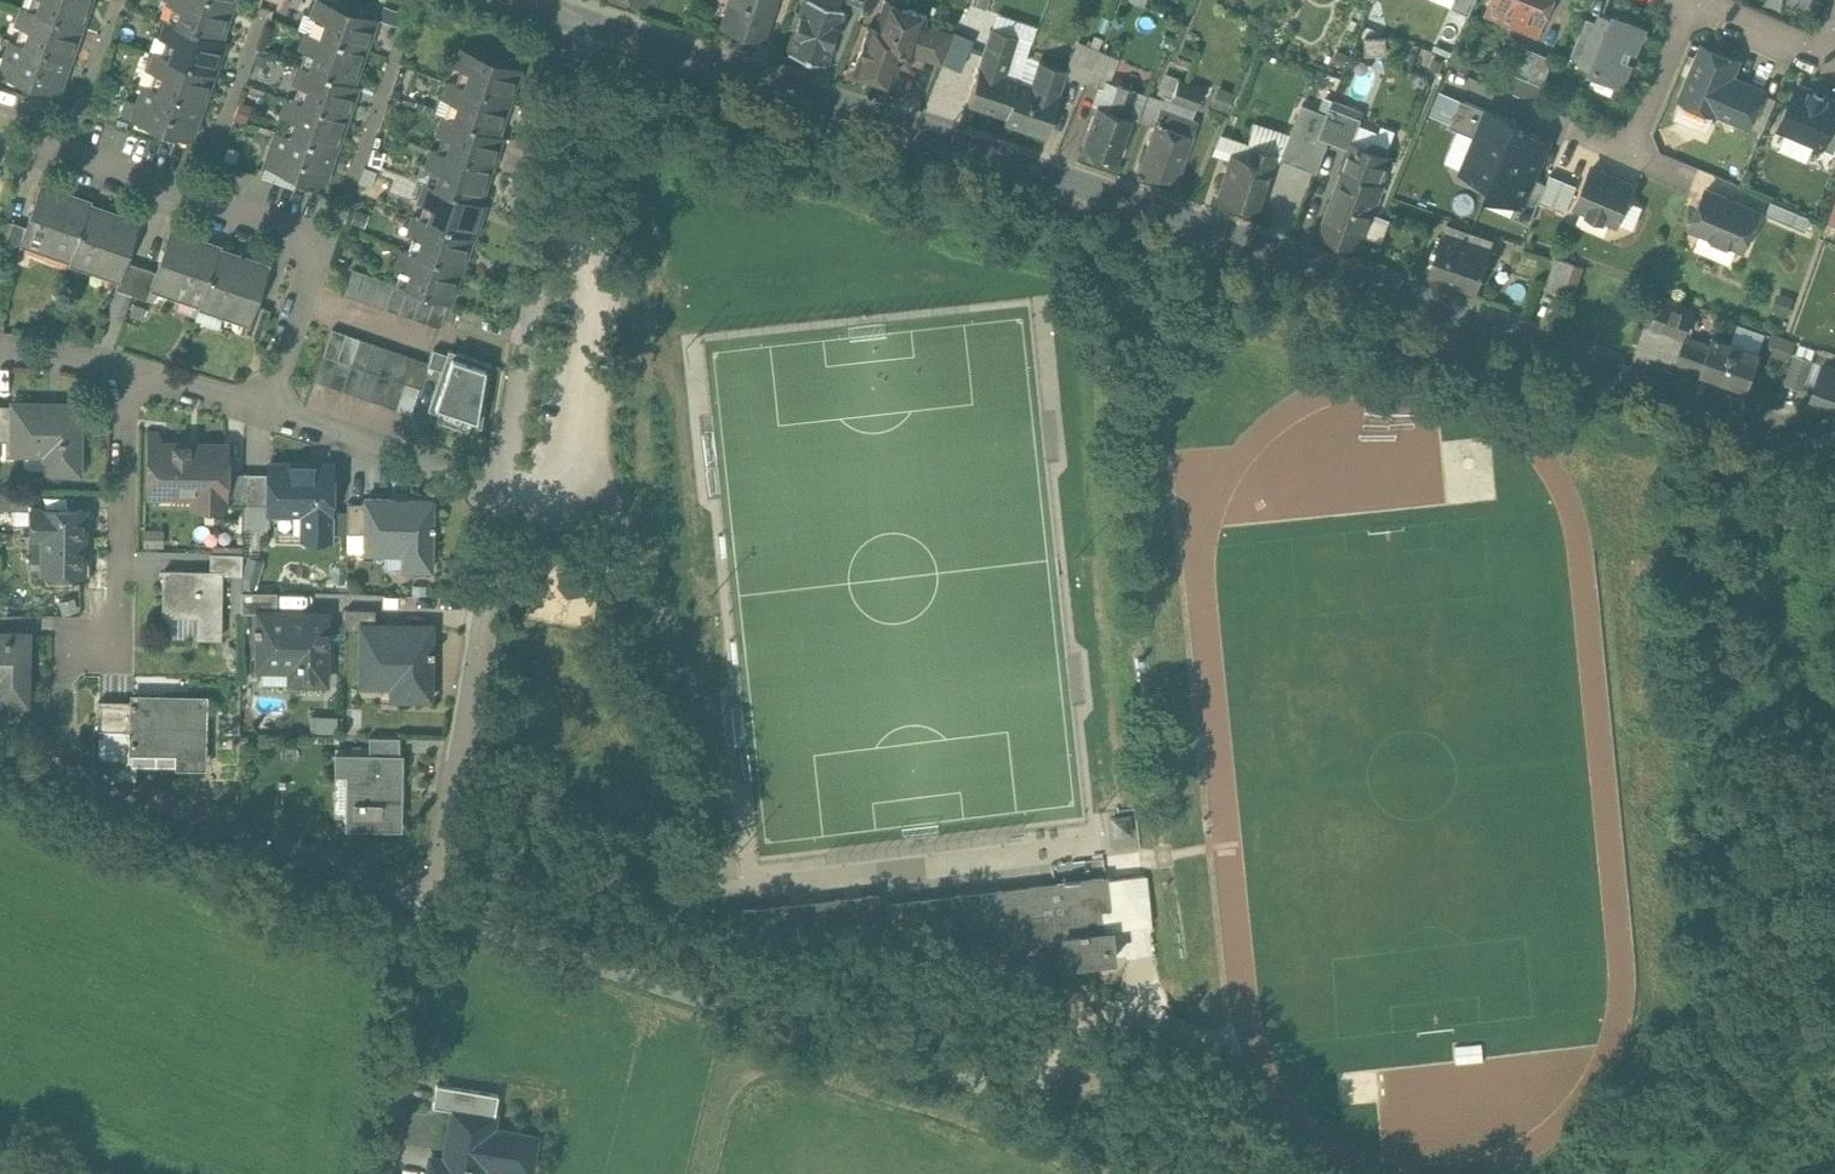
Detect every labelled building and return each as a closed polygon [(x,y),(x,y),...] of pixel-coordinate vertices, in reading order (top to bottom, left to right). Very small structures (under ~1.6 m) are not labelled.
[(37,10),(78,24),(81,25),(87,8),(84,6),(86,0),(40,0),(37,10)] [(183,5),(177,21),(221,36),(227,17),(225,16),(230,2),(225,0),(169,0),(183,5)] [(336,0),(318,0),(313,13),(327,18),(322,33),(363,47),(366,48),(372,30),(369,29),(375,13),(336,0)] [(723,21),(760,34),(771,0),(730,0),(723,21)] [(831,0),(803,0),(787,47),(824,59),(843,4),(831,0)] [(875,24),(869,22),(852,68),(889,81),(901,50),(912,54),(924,21),(927,12),(906,5),(908,0),(883,0),(875,24)] [(1452,6),(1470,13),(1476,0),(1454,0),(1452,6)] [(1496,0),(1492,0),(1485,17),(1537,39),(1544,21),(1496,0)] [(1544,21),(1553,0),(1496,0),(1544,21)] [(37,10),(23,5),(17,23),(30,28),(25,43),(66,57),(69,58),(75,41),(72,40),(78,24),(37,10)] [(1616,17),(1605,13),(1601,22),(1585,58),(1585,60),(1596,65),(1593,70),(1619,81),(1643,24),(1618,13),(1616,17)] [(1601,22),(1588,16),(1572,52),(1585,58),(1601,22)] [(177,21),(168,18),(162,35),(176,40),(170,56),(211,70),(214,71),(220,52),(218,51),(223,37),(177,21)] [(953,31),(924,21),(913,51),(941,60),(942,58),(953,31)] [(1017,33),(993,25),(987,40),(1012,49),(1017,33)] [(322,33),(308,29),(302,46),(316,51),(311,67),(354,81),(361,63),(358,62),(363,47),(322,33)] [(953,31),(942,58),(960,66),(973,37),(954,29),(953,31)] [(11,38),(0,70),(0,72),(57,92),(64,74),(61,73),(66,57),(25,43),(11,38)] [(987,40),(986,40),(967,98),(1007,111),(1005,117),(1018,77),(1004,73),(1012,49),(987,40)] [(1100,48),(1082,40),(1068,71),(1086,79),(1100,48)] [(1695,67),(1729,80),(1731,75),(1729,70),(1731,65),(1737,63),(1738,58),(1705,44),(1695,67)] [(519,64),(463,45),(457,63),(471,68),(466,83),(507,97),(510,97),(516,81),(513,80),(519,64)] [(1554,56),(1528,45),(1517,72),(1543,83),(1554,56)] [(1100,48),(1086,79),(1099,84),(1105,86),(1109,78),(1118,55),(1100,48)] [(170,56),(157,51),(150,69),(164,73),(159,89),(200,103),(202,104),(209,86),(206,85),(211,70),(170,56)] [(1065,65),(1039,57),(1031,82),(1018,77),(1005,117),(1045,131),(1059,90),(1057,89),(1065,65)] [(311,67),(302,64),(296,81),(309,86),(304,101),(345,115),(347,116),(353,98),(351,97),(356,82),(354,81),(311,67)] [(1729,80),(1695,67),(1682,97),(1716,111),(1717,109),(1750,123),(1764,90),(1745,82),(1743,86),(1729,80)] [(1203,86),(1165,71),(1157,90),(1164,93),(1196,105),(1203,86)] [(466,83),(452,78),(446,96),(459,101),(455,116),(498,131),(504,113),(502,113),(507,97),(466,83)] [(1135,88),(1109,78),(1105,86),(1099,84),(1091,101),(1095,103),(1096,102),(1125,112),(1135,88)] [(159,89),(145,84),(133,118),(190,137),(197,119),(195,118),(200,103),(159,89)] [(1799,84),(1781,126),(1823,144),(1834,119),(1834,116),(1834,99),(1799,84)] [(1135,88),(1125,112),(1132,114),(1137,116),(1146,92),(1135,88)] [(1163,97),(1149,92),(1140,117),(1153,122),(1160,104),(1163,97)] [(1196,105),(1164,93),(1163,97),(1160,104),(1192,116),(1196,105)] [(304,101),(290,97),(282,119),(296,123),(292,134),(333,149),(335,149),(341,131),(339,130),(345,115),(304,101)] [(1125,112),(1096,102),(1095,103),(1079,142),(1117,155),(1132,114),(1125,112)] [(1363,115),(1331,103),(1320,133),(1351,145),(1354,139),(1363,115)] [(1192,116),(1160,104),(1153,122),(1138,164),(1176,178),(1198,118),(1192,116)] [(1489,106),(1464,167),(1464,168),(1492,180),(1493,180),(1517,124),(1518,124),(1520,119),(1489,106)] [(455,116),(445,113),(439,130),(453,135),(447,150),(489,165),(491,165),(497,148),(495,147),(500,131),(498,131),(455,116)] [(1834,119),(1823,144),(1822,146),(1834,151),(1834,120),(1834,119)] [(1550,137),(1518,124),(1517,124),(1493,180),(1492,180),(1489,187),(1522,201),(1550,137)] [(292,134),(278,130),(267,163),(323,182),(330,164),(327,163),(333,149),(292,134)] [(1369,146),(1354,139),(1351,145),(1343,168),(1345,169),(1383,183),(1383,182),(1381,181),(1391,155),(1390,146),(1375,141),(1369,146)] [(1251,156),(1231,149),(1216,192),(1257,205),(1275,149),(1255,142),(1251,156)] [(1309,145),(1300,168),(1312,173),(1322,150),(1309,145)] [(447,150),(434,146),(428,164),(441,168),(436,184),(480,199),(486,181),(483,180),(489,165),(447,150)] [(1634,183),(1593,166),(1577,204),(1618,221),(1634,183)] [(1345,169),(1322,229),(1360,243),(1383,183),(1345,169)] [(1578,183),(1551,172),(1540,198),(1567,209),(1578,183)] [(436,184),(427,181),(421,199),(434,204),(429,219),(471,233),(473,234),(479,216),(476,215),(482,200),(480,199),(436,184)] [(90,203),(40,186),(26,226),(22,239),(23,239),(72,256),(89,205),(90,203)] [(1760,209),(1707,188),(1692,225),(1744,246),(1760,209)] [(1812,216),(1772,199),(1767,212),(1807,229),(1812,216)] [(72,256),(71,258),(120,275),(121,275),(126,260),(139,223),(89,205),(72,256)] [(429,219),(415,214),(410,232),(423,237),(418,252),(459,266),(462,267),(468,249),(465,248),(471,233),(429,219)] [(12,221),(4,245),(3,249),(18,253),(23,239),(22,239),(26,226),(12,221)] [(220,247),(169,230),(155,270),(151,283),(152,284),(201,301),(219,250),(220,247)] [(1456,239),(1444,235),(1431,271),(1443,276),(1456,239)] [(1489,251),(1456,239),(1443,276),(1476,287),(1489,251)] [(418,252),(404,247),(398,265),(411,270),(406,286),(436,296),(449,301),(456,282),(454,282),(459,266),(418,252)] [(269,267),(219,250),(201,301),(201,303),(249,320),(250,320),(256,303),(269,267)] [(1575,261),(1557,254),(1547,284),(1564,290),(1575,261)] [(116,287),(132,292),(141,265),(126,260),(121,275),(120,275),(116,287)] [(1206,268),(1190,262),(1186,274),(1202,279),(1206,268)] [(141,265),(132,292),(147,298),(152,284),(151,283),(155,270),(141,265)] [(368,273),(354,268),(345,294),(359,298),(368,273)] [(381,277),(368,273),(359,298),(372,303),(381,277)] [(395,282),(381,277),(372,303),(386,308),(395,282)] [(406,286),(395,282),(386,308),(400,312),(408,287),(406,286)] [(132,292),(116,287),(106,315),(122,320),(132,292)] [(422,291),(408,287),(400,312),(413,317),(422,291)] [(436,296),(422,291),(413,317),(427,322),(436,296)] [(1687,305),(1657,294),(1648,319),(1678,330),(1687,305)] [(436,296),(427,322),(441,326),(449,301),(436,296)] [(256,303),(250,320),(249,320),(245,330),(260,335),(270,307),(256,303)] [(333,329),(324,354),(338,359),(347,333),(333,329)] [(347,333),(338,359),(351,364),(360,338),(347,333)] [(1760,349),(1714,333),(1711,342),(1686,333),(1678,357),(1703,366),(1749,382),(1760,349)] [(374,343),(360,338),(351,364),(365,368),(374,343)] [(374,343),(365,368),(379,373),(388,348),(374,343)] [(494,361),(449,347),(428,406),(483,424),(494,361)] [(401,352),(388,348),(379,373),(392,378),(401,352)] [(415,357),(401,352),(392,378),(406,383),(415,357)] [(1812,357),(1797,352),(1787,379),(1802,384),(1812,357)] [(324,354),(315,380),(329,385),(338,359),(324,354)] [(428,362),(415,357),(406,383),(420,387),(428,362)] [(338,359),(329,385),(343,390),(351,364),(338,359)] [(1824,361),(1810,401),(1834,410),(1834,365),(1824,361)] [(365,368),(351,364),(343,390),(356,394),(365,368)] [(379,373),(365,368),(356,394),(370,399),(379,373)] [(392,378),(379,373),(370,399),(383,404),(392,378)] [(406,383),(392,378),(383,404),(397,408),(406,383)] [(420,387),(406,383),(397,408),(411,413),(420,387)] [(80,403),(13,403),(13,404),(13,439),(12,451),(51,451),(51,471),(79,472),(80,403)] [(0,404),(0,439),(13,439),(13,404),(0,404)] [(188,492),(189,444),(155,443),(154,497),(155,497),(156,491),(188,492)] [(189,444),(188,492),(197,492),(197,506),(225,506),(225,503),(225,473),(226,444),(189,444)] [(305,512),(308,469),(308,463),(269,462),(268,473),(268,511),(302,511),(305,512)] [(305,512),(302,511),(301,537),(330,538),(331,470),(308,469),(305,512)] [(244,473),(225,473),(225,503),(244,504),(244,473)] [(259,527),(267,523),(268,511),(268,473),(244,473),(244,504),(243,553),(258,553),(259,527)] [(0,489),(0,508),(33,508),(34,508),(34,490),(0,489)] [(433,499),(365,497),(365,502),(364,532),(364,546),(403,547),(403,566),(432,566),(433,528),(434,528),(434,523),(433,523),(433,499)] [(365,502),(348,502),(347,532),(364,532),(365,502)] [(44,540),(83,540),(84,509),(34,508),(33,508),(33,533),(33,535),(45,535),(44,540)] [(33,535),(33,533),(28,533),(27,563),(44,564),(44,540),(45,535),(33,535)] [(83,540),(44,540),(44,564),(44,571),(83,572),(83,540)] [(243,553),(211,552),(211,571),(221,571),(221,572),(242,573),(243,553)] [(211,571),(164,570),(163,613),(199,614),(198,635),(220,636),(221,572),(221,571),(211,571)] [(274,590),(242,589),(242,612),(258,612),(258,609),(273,610),(274,590)] [(375,607),(346,606),(346,625),(362,626),(362,624),(375,624),(375,607)] [(257,639),(326,638),(327,611),(273,610),(258,609),(258,612),(257,639)] [(375,624),(362,624),(362,626),(361,682),(364,682),(364,672),(401,673),(401,692),(430,693),(432,625),(375,624)] [(27,700),(28,632),(0,631),(0,699),(27,700)] [(326,638),(257,639),(257,667),(260,667),(260,659),(297,660),(296,679),(326,680),(326,638)] [(205,695),(133,693),(133,698),(132,727),(132,761),(178,762),(204,763),(205,695)] [(133,698),(99,697),(99,726),(132,727),(133,698)] [(400,734),(370,733),(370,749),(399,750),(400,734)] [(370,749),(336,749),(335,771),(354,772),(353,822),(402,823),(404,750),(399,750),(370,749)] [(1106,872),(1111,923),(1150,918),(1145,868),(1106,872)] [(1062,928),(1111,923),(1106,872),(953,887),(956,917),(1001,912),(1004,939),(1053,934),(1053,931),(1063,930),(1062,928)] [(944,889),(922,891),(926,930),(948,927),(944,889)] [(922,891),(887,895),(891,933),(926,930),(922,891)] [(1111,923),(1062,928),(1063,930),(1065,957),(1114,952),(1111,923)] [(455,1159),(431,1155),(428,1173),(484,1173),(485,1165),(531,1172),(537,1135),(461,1122),(455,1159)]
